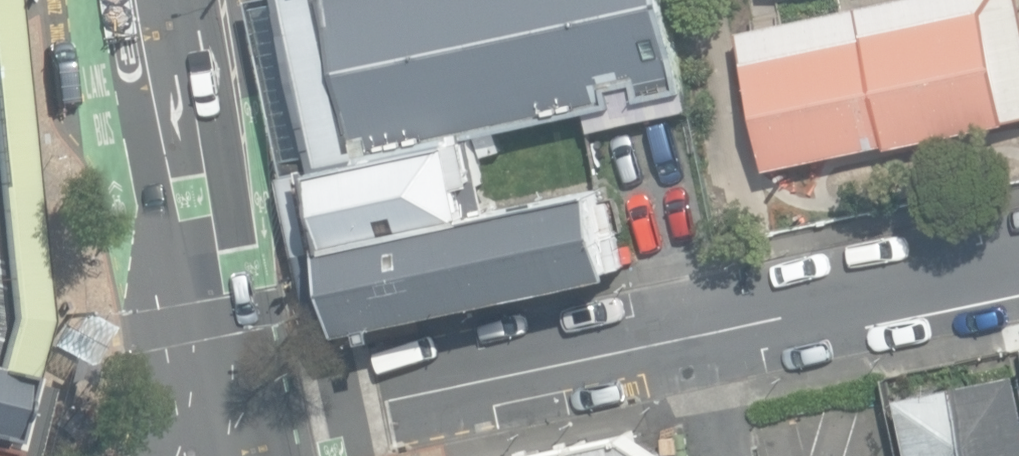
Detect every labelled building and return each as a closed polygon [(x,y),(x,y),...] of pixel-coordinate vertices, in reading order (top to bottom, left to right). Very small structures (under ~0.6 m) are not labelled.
[(30,386),(47,322),(11,0),(0,0),(0,377),(30,386)] [(285,173),(307,168),(467,136),(617,106),(613,87),(634,82),(637,99),(685,90),(665,0),(250,0),(285,173)] [(770,176),(1009,127),(984,10),(745,59),(770,176)] [(467,136),(307,168),(324,247),(471,215),(463,183),(477,181),(467,136)] [(471,215),(324,247),(343,331),(612,274),(593,191),(471,215)] [(961,385),(976,455),(1018,455),(1018,374),(961,385)] [(34,455),(50,392),(17,384),(0,380),(0,447),(34,455)] [(961,385),(904,397),(916,455),(976,455),(961,385)] [(633,431),(511,455),(669,455),(633,431)] [(34,455),(0,447),(0,455),(34,455)]
